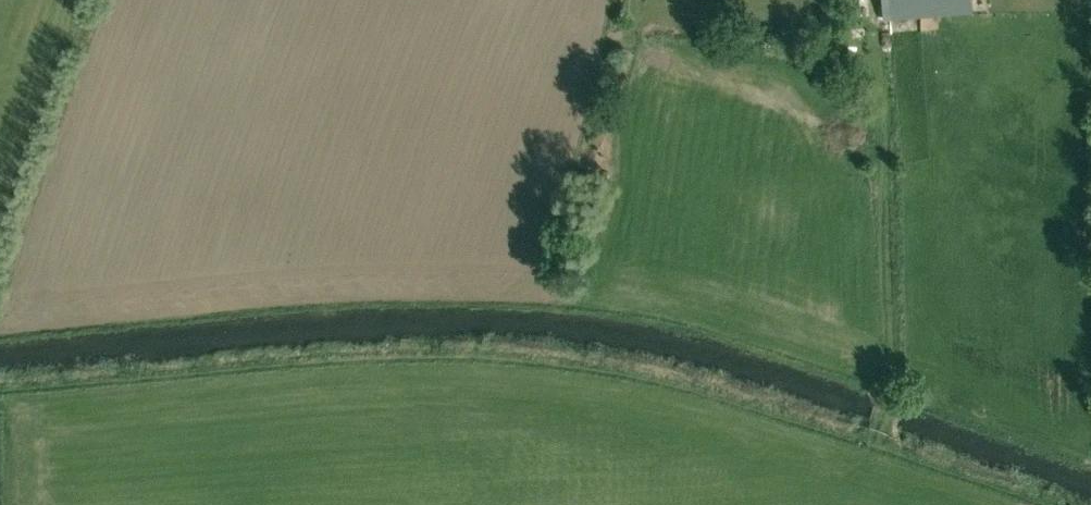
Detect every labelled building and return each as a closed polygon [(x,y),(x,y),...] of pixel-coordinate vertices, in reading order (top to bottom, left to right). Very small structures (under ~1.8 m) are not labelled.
[(972,0),(882,0),(883,18),(973,12),(972,0)]
